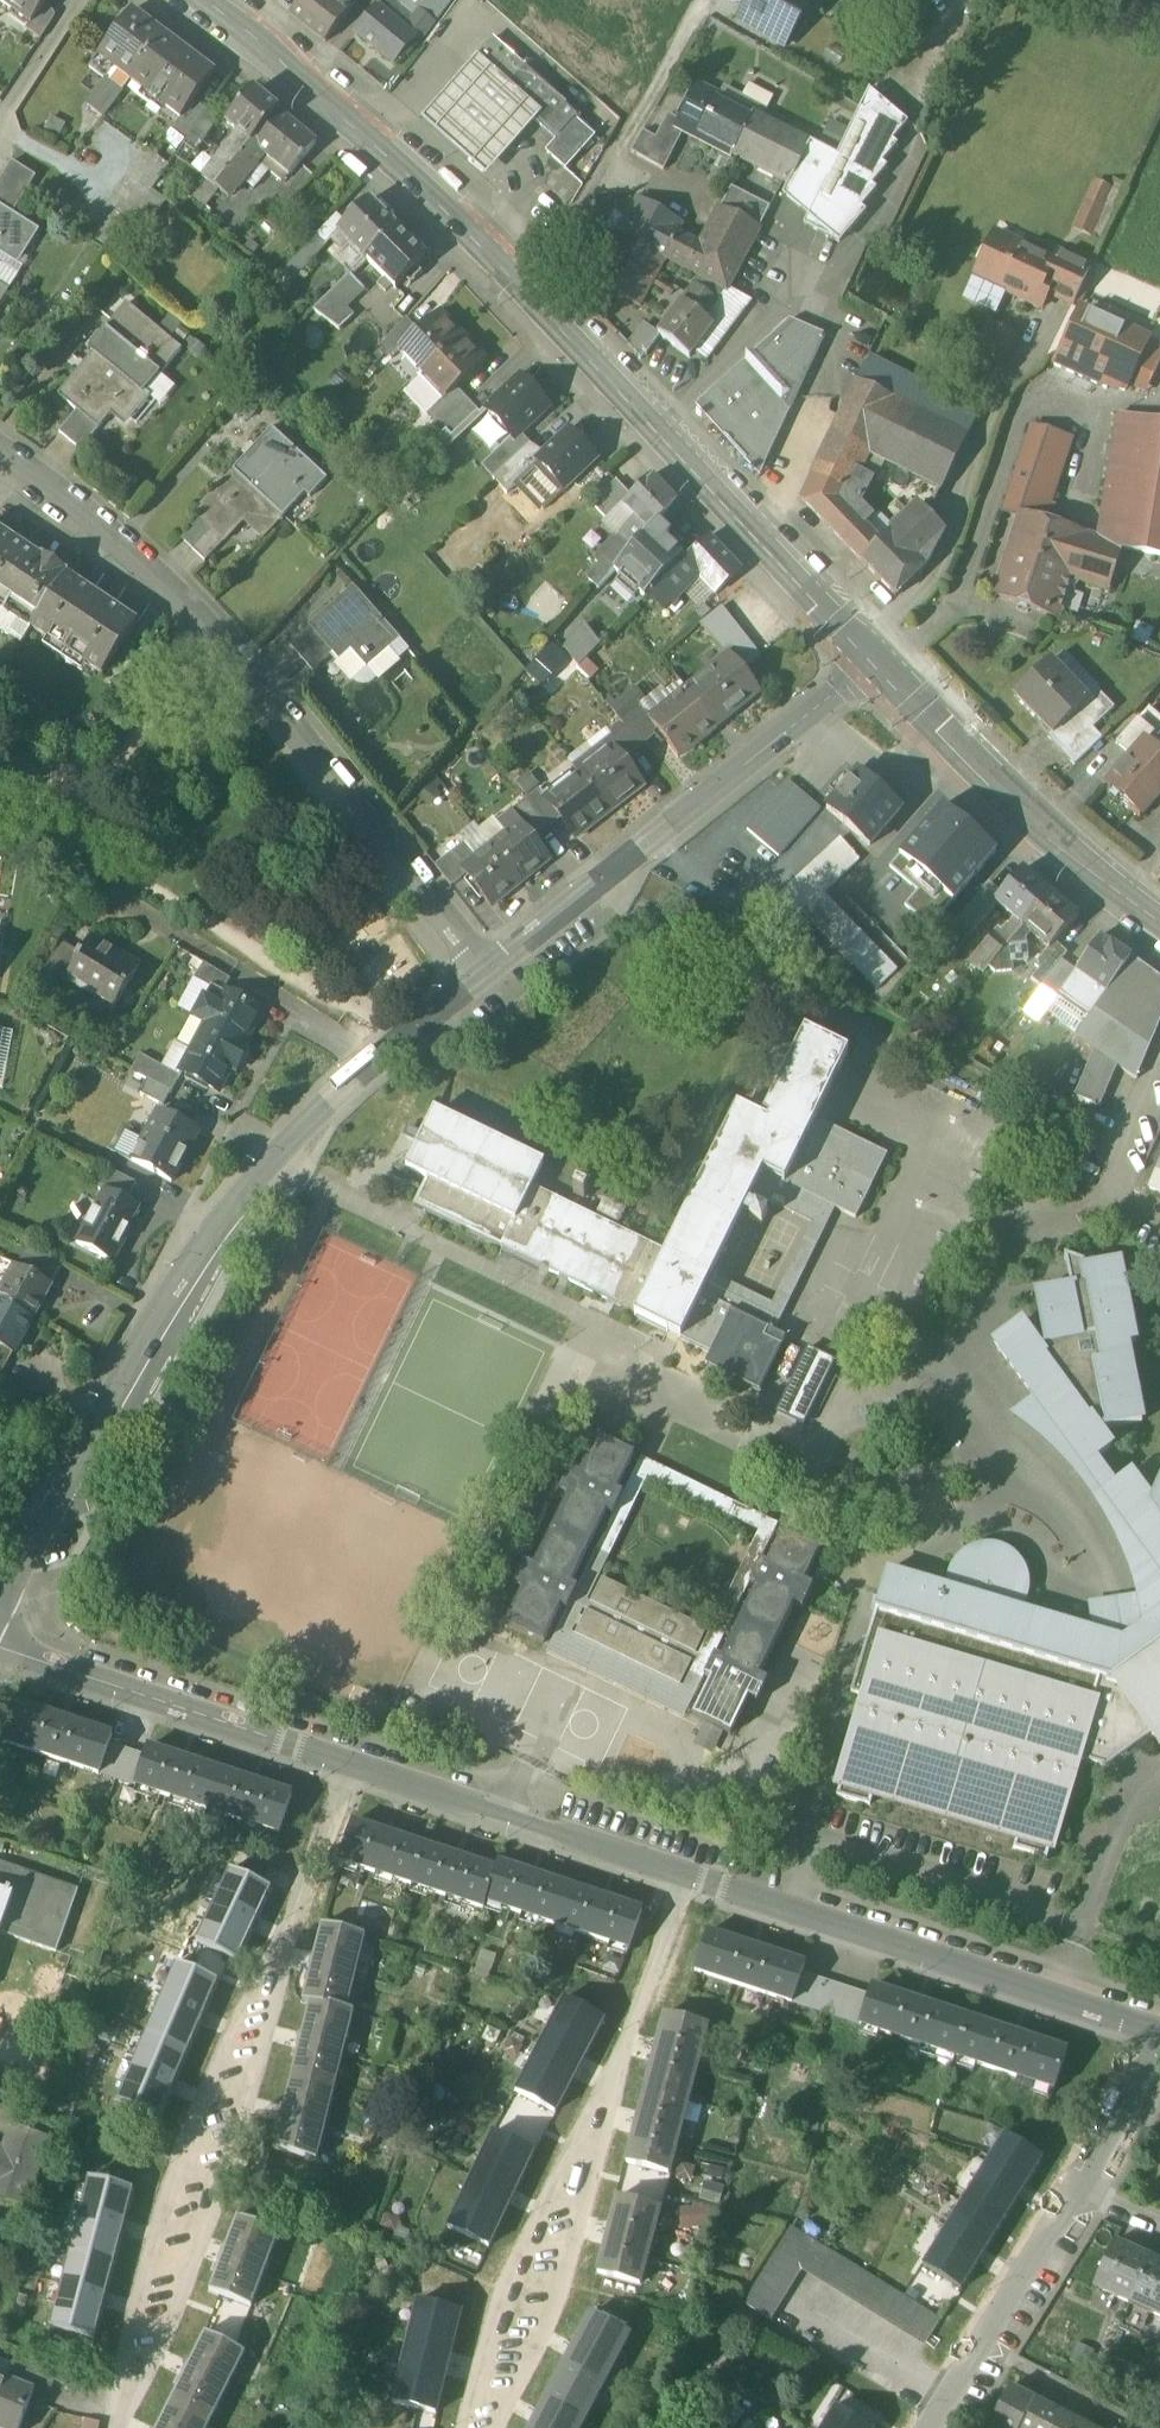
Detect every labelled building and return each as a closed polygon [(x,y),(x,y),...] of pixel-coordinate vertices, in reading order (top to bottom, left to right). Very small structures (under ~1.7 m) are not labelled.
[(29,24),(32,25),(43,9),(50,0),(0,0),(0,1),(29,24)] [(291,13),(326,41),(358,0),(301,0),(291,13)] [(392,0),(385,0),(379,7),(417,39),(420,42),(438,20),(422,7),(419,11),(413,18),(392,0)] [(437,0),(421,0),(415,8),(419,11),(422,7),(438,20),(447,8),(437,0)] [(447,8),(453,0),(437,0),(447,8)] [(743,16),(770,32),(768,36),(785,46),(810,5),(802,0),(752,0),(743,16)] [(379,7),(377,6),(355,32),(395,65),(417,39),(379,7)] [(43,9),(32,25),(29,24),(26,29),(41,39),(55,17),(43,9)] [(133,10),(98,56),(118,71),(130,80),(144,60),(144,59),(163,34),(133,10)] [(163,34),(144,59),(144,60),(130,80),(180,118),(181,119),(194,101),(215,73),(163,34)] [(582,117),(494,39),(473,61),(479,68),(534,116),(532,119),(541,127),(558,142),(548,153),(566,169),(595,137),(578,122),(582,117)] [(461,88),(423,128),(485,187),(522,148),(541,127),(479,68),(461,88)] [(130,80),(118,71),(109,81),(108,83),(120,93),(130,80)] [(120,93),(108,83),(109,81),(107,79),(88,105),(103,117),(120,93)] [(738,106),(699,86),(681,122),(677,129),(683,133),(732,158),(732,157),(754,115),(763,120),(774,100),(748,86),(738,106)] [(254,91),(227,124),(242,136),(251,144),(252,145),(279,112),(254,91)] [(838,158),(816,204),(823,210),(846,230),(847,229),(851,233),(867,214),(862,210),(877,192),(872,187),(888,169),(883,165),(898,147),(893,143),(909,125),(870,92),(871,92),(870,91),(837,157),(838,158)] [(194,101),(181,119),(180,118),(171,130),(185,141),(190,134),(207,110),(194,101)] [(279,112),(252,145),(264,155),(289,176),(317,143),(279,112)] [(669,115),(656,138),(643,132),(632,152),(664,170),(683,133),(677,129),(681,122),(669,115)] [(763,120),(754,115),(732,157),(789,186),(790,187),(812,144),(763,120)] [(202,142),(190,134),(185,141),(184,144),(195,152),(202,142)] [(233,140),(211,166),(224,177),(251,144),(242,136),(233,140)] [(224,177),(216,187),(229,197),(264,155),(252,145),(251,144),(224,177)] [(812,144),(790,187),(789,186),(784,195),(813,209),(816,204),(838,158),(837,157),(812,144)] [(146,148),(98,220),(123,236),(152,190),(169,165),(146,148)] [(12,162),(0,181),(0,189),(21,202),(36,177),(12,162)] [(224,177),(211,166),(202,177),(216,187),(224,177)] [(0,189),(0,206),(13,214),(21,202),(0,189)] [(771,209),(732,189),(721,209),(760,229),(771,209)] [(684,225),(639,199),(619,234),(651,251),(666,258),(678,235),(684,225)] [(370,201),(338,233),(349,244),(365,260),(366,259),(367,259),(397,229),(370,201)] [(846,230),(823,210),(816,204),(813,209),(804,225),(827,236),(826,237),(840,243),(846,230)] [(1102,211),(1087,204),(1076,228),(1091,235),(1102,211)] [(2,244),(23,257),(40,231),(13,214),(0,206),(0,247),(2,244)] [(721,209),(700,246),(678,235),(666,258),(667,259),(703,277),(727,289),(760,229),(721,209)] [(397,229),(367,259),(386,279),(392,285),(395,288),(426,258),(397,229)] [(349,244),(338,233),(330,240),(342,252),(349,244)] [(651,251),(619,234),(582,297),(600,316),(613,292),(641,306),(667,259),(666,258),(651,251)] [(1052,262),(996,235),(966,299),(995,313),(1005,291),(1032,304),(1031,306),(1040,310),(1048,294),(1061,266),(1052,262)] [(316,236),(275,280),(286,290),(326,245),(316,236)] [(1091,269),(1056,253),(1052,262),(1061,266),(1048,294),(1074,306),(1091,269)] [(350,274),(314,310),(340,331),(352,319),(341,309),(363,287),(350,274)] [(727,289),(703,277),(696,287),(719,306),(730,291),(727,289)] [(386,279),(379,285),(385,291),(392,285),(386,279)] [(10,291),(0,285),(0,306),(10,291)] [(696,287),(685,303),(707,321),(719,306),(696,287)] [(659,333),(658,334),(660,335),(690,358),(714,326),(707,321),(685,303),(683,301),(659,333)] [(181,350),(131,308),(115,327),(110,323),(88,349),(94,354),(95,352),(145,393),(181,350)] [(1079,309),(1069,332),(1137,362),(1134,369),(1153,378),(1159,362),(1159,346),(1079,309)] [(417,333),(401,349),(402,351),(424,374),(463,337),(440,313),(417,333)] [(170,315),(160,327),(185,349),(196,337),(170,315)] [(405,320),(381,346),(393,359),(402,351),(401,349),(417,333),(405,320)] [(659,333),(645,324),(628,346),(641,359),(660,335),(658,334),(659,333)] [(783,328),(757,353),(754,355),(755,356),(755,363),(748,362),(747,361),(744,364),(745,365),(733,376),(732,375),(704,401),(716,414),(764,468),(826,336),(825,336),(824,337),(822,337),(821,340),(787,324),(783,328)] [(1017,337),(988,324),(974,355),(1002,368),(1017,337)] [(1137,362),(1069,332),(1055,365),(1091,380),(1093,376),(1125,391),(1134,369),(1137,362)] [(463,337),(424,374),(445,397),(447,398),(456,390),(486,362),(463,337)] [(94,354),(59,396),(88,421),(99,430),(116,409),(131,421),(151,398),(145,393),(95,352),(94,354)] [(889,371),(868,360),(857,383),(877,392),(889,371)] [(889,371),(877,392),(894,401),(942,423),(952,403),(889,371)] [(520,378),(487,409),(515,439),(548,408),(520,378)] [(877,392),(857,383),(801,498),(862,561),(879,544),(845,507),(870,454),(870,453),(894,401),(877,392)] [(447,398),(445,397),(427,414),(440,427),(467,402),(456,390),(447,398)] [(942,423),(894,401),(870,453),(943,489),(968,436),(942,423)] [(467,402),(440,427),(452,440),(479,415),(467,402)] [(978,416),(952,403),(942,423),(968,436),(978,416)] [(88,421),(78,412),(60,433),(71,442),(88,421)] [(1117,416),(1103,508),(1098,540),(1123,548),(1123,549),(1159,556),(1159,424),(1117,416)] [(88,421),(71,442),(81,451),(99,430),(88,421)] [(274,429),(234,472),(274,508),(296,485),(305,494),(323,475),(274,429)] [(1064,439),(1032,429),(1004,512),(1020,517),(1020,515),(1030,519),(1031,519),(1045,523),(1050,508),(1041,505),(1064,439)] [(570,430),(538,460),(539,462),(564,488),(596,459),(570,430)] [(538,460),(526,448),(505,468),(518,482),(539,462),(538,460)] [(234,472),(196,514),(212,529),(225,541),(247,517),(266,536),(283,517),(274,508),(234,472)] [(631,496),(623,505),(649,532),(657,524),(676,501),(653,476),(631,496)] [(616,481),(591,504),(607,520),(623,505),(631,496),(616,481)] [(657,524),(664,530),(683,508),(676,501),(657,524)] [(607,520),(605,521),(620,535),(635,548),(649,532),(623,505),(607,520)] [(945,533),(919,506),(892,532),(927,568),(945,533)] [(1030,519),(1020,515),(1020,517),(995,595),(1059,619),(1072,579),(1109,591),(1123,549),(1123,548),(1098,540),(1076,533),(1078,530),(1056,523),(1055,526),(1045,523),(1031,519),(1030,519)] [(202,519),(182,540),(192,550),(212,529),(202,519)] [(635,548),(615,571),(645,598),(649,593),(684,558),(665,541),(670,535),(664,530),(657,524),(649,532),(635,548)] [(212,529),(192,550),(205,562),(225,541),(212,529)] [(16,543),(0,532),(0,566),(16,543)] [(927,568),(892,532),(879,544),(862,561),(896,597),(927,568)] [(615,571),(635,548),(620,535),(596,561),(602,567),(611,574),(615,571)] [(684,558),(649,593),(666,609),(692,582),(699,576),(716,594),(742,570),(710,536),(685,559),(684,558)] [(0,566),(0,608),(6,612),(41,560),(16,543),(0,566)] [(41,560),(6,612),(32,629),(67,577),(41,560)] [(611,574),(602,567),(590,581),(598,589),(611,574)] [(67,577),(32,629),(67,653),(102,601),(67,577)] [(355,590),(312,627),(324,640),(335,653),(336,655),(353,640),(372,662),(399,640),(355,590)] [(102,601),(67,653),(103,677),(138,625),(102,601)] [(763,656),(723,607),(700,626),(727,659),(731,655),(745,671),(763,656)] [(561,646),(580,663),(601,641),(583,624),(561,646)] [(312,627),(291,645),(303,658),(324,640),(312,627)] [(324,640),(303,658),(314,672),(335,653),(324,640)] [(372,662),(353,640),(336,655),(335,656),(360,683),(362,684),(364,684),(367,683),(370,682),(407,649),(399,640),(372,662)] [(556,642),(525,666),(547,694),(578,670),(556,642)] [(609,659),(597,648),(578,668),(590,679),(609,659)] [(745,671),(731,655),(727,659),(687,691),(716,728),(761,692),(745,671)] [(1088,702),(1049,661),(1015,694),(1053,734),(1054,735),(1078,712),(1088,702)] [(687,691),(680,682),(662,696),(669,705),(651,719),(649,721),(658,732),(679,758),(716,728),(687,691)] [(1078,712),(1054,735),(1053,734),(1049,738),(1075,766),(1104,739),(1094,729),(1115,709),(1099,691),(1078,712)] [(1149,707),(1138,719),(1155,734),(1146,744),(1159,757),(1159,716),(1149,707)] [(651,719),(642,708),(630,717),(648,740),(658,732),(649,721),(651,719)] [(1155,734),(1138,719),(1116,744),(1133,758),(1145,744),(1146,744),(1155,734)] [(621,724),(610,733),(628,756),(639,747),(621,724)] [(609,738),(574,766),(580,774),(609,811),(645,782),(609,738)] [(1145,744),(1133,758),(1108,786),(1125,802),(1123,804),(1140,819),(1159,797),(1159,757),(1146,744),(1145,744)] [(549,800),(548,801),(562,818),(577,837),(609,811),(580,774),(549,800)] [(858,774),(827,810),(871,848),(902,812),(858,774)] [(789,782),(748,831),(780,858),(821,809),(789,782)] [(549,800),(541,790),(529,801),(532,805),(550,827),(562,818),(548,801),(549,800)] [(532,805),(518,816),(523,823),(523,824),(535,839),(550,827),(532,805)] [(943,806),(900,856),(954,902),(997,852),(943,806)] [(518,816),(514,812),(500,823),(508,834),(492,847),(522,884),(551,860),(535,839),(523,824),(523,823),(518,816)] [(839,840),(773,903),(793,925),(804,914),(825,894),(860,861),(839,840)] [(492,847),(477,859),(465,843),(447,858),(464,878),(468,875),(492,907),(522,884),(492,847)] [(900,856),(890,868),(918,892),(905,906),(931,929),(954,902),(900,856)] [(447,858),(436,867),(452,888),(464,878),(447,858)] [(1051,893),(1024,870),(1003,894),(995,903),(998,905),(1015,919),(1023,926),(1051,893)] [(990,883),(954,925),(969,938),(998,905),(995,903),(1003,894),(990,883)] [(1051,893),(1023,926),(1032,933),(1031,934),(1048,949),(1050,948),(1050,949),(1055,943),(1078,917),(1051,893)] [(897,970),(825,894),(804,914),(877,989),(897,970)] [(1015,919),(1009,926),(1008,925),(1003,931),(1003,932),(999,937),(1007,944),(1023,926),(1015,919)] [(1007,944),(996,956),(987,966),(995,973),(1013,971),(1012,963),(1028,961),(1026,940),(1031,934),(1032,933),(1023,926),(1007,944)] [(995,933),(970,962),(982,972),(987,966),(996,956),(1007,944),(999,937),(995,933)] [(1101,936),(1077,971),(1105,991),(1106,992),(1111,985),(1112,985),(1131,958),(1101,936)] [(141,967),(93,937),(82,955),(77,963),(78,964),(70,976),(71,977),(98,994),(96,997),(115,1009),(141,967)] [(82,955),(63,943),(53,959),(67,967),(59,980),(67,984),(71,977),(70,976),(78,964),(77,963),(82,955)] [(1048,949),(1038,961),(1039,970),(1031,979),(1039,986),(1062,960),(1068,954),(1055,943),(1050,949),(1050,948),(1048,949)] [(204,964),(195,958),(189,968),(198,974),(204,964)] [(1083,1026),(1076,1038),(1097,1053),(1119,1068),(1137,1080),(1159,1025),(1159,978),(1131,958),(1112,985),(1083,1026)] [(53,959),(38,984),(52,992),(59,980),(67,967),(53,959)] [(1062,960),(1039,986),(1057,1002),(1063,994),(1061,993),(1077,971),(1062,960)] [(231,980),(204,964),(198,974),(195,980),(211,988),(212,986),(223,992),(231,980)] [(1105,991),(1077,971),(1061,993),(1063,994),(1089,1013),(1105,991)] [(195,980),(179,1009),(195,1018),(195,1017),(212,1026),(245,1044),(262,1013),(223,992),(212,986),(211,988),(195,980)] [(1077,1033),(1089,1013),(1063,994),(1057,1002),(1039,986),(1019,1010),(1038,1024),(1047,1014),(1077,1033)] [(191,1051),(175,1043),(162,1066),(180,1076),(182,1071),(220,1091),(245,1044),(212,1026),(203,1044),(197,1040),(191,1051)] [(546,1163),(435,1110),(417,1147),(407,1167),(429,1178),(416,1205),(638,1313),(636,1318),(714,1355),(708,1367),(761,1393),(787,1339),(776,1334),(787,1311),(714,1276),(743,1215),(763,1224),(768,1213),(749,1204),(763,1174),(856,1219),(887,1155),(817,1120),(851,1050),(807,1029),(765,1115),(771,1118),(770,1121),(739,1106),(667,1253),(534,1189),(546,1163)] [(1119,1068),(1097,1053),(1078,1097),(1101,1107),(1119,1068)] [(162,1066),(141,1055),(132,1072),(148,1081),(171,1093),(180,1076),(162,1066)] [(171,1093),(148,1081),(141,1094),(164,1106),(171,1093)] [(197,1133),(159,1113),(134,1162),(171,1182),(197,1133)] [(136,1185),(110,1171),(99,1191),(105,1194),(106,1192),(126,1203),(136,1185)] [(105,1194),(78,1245),(113,1263),(124,1242),(121,1240),(137,1209),(126,1203),(106,1192),(105,1194)] [(603,1195),(598,1208),(620,1218),(626,1205),(603,1195)] [(63,1264),(32,1247),(20,1268),(51,1285),(63,1264)] [(1152,1504),(1131,1475),(1114,1488),(1094,1461),(1112,1448),(1098,1430),(1105,1429),(1105,1430),(1142,1423),(1127,1345),(1135,1343),(1119,1262),(1085,1268),(1084,1265),(1064,1257),(1070,1287),(1036,1294),(1046,1344),(1037,1346),(1021,1323),(994,1342),(1036,1400),(1014,1417),(1036,1434),(1045,1442),(1055,1451),(1063,1459),(1073,1470),(1082,1481),(1089,1491),(1097,1502),(1104,1513),(1111,1525),(1117,1536),(1122,1547),(1127,1559),(1133,1574),(1140,1599),(1090,1607),(1094,1634),(1018,1611),(1022,1606),(1021,1605),(1024,1600),(1026,1594),(1026,1587),(1026,1581),(1025,1576),(1023,1570),(1020,1565),(1016,1560),(1012,1556),(1007,1553),(1001,1550),(995,1548),(990,1548),(984,1548),(978,1549),(972,1551),(967,1554),(962,1558),(958,1562),(954,1567),(952,1573),(950,1579),(950,1584),(950,1591),(887,1572),(876,1612),(1100,1678),(1076,1759),(1077,1759),(1106,1768),(1151,1734),(1159,1745),(1159,1487),(1152,1504)] [(15,1265),(0,1292),(0,1303),(32,1320),(51,1285),(20,1268),(15,1265)] [(0,1303),(0,1347),(12,1354),(14,1355),(32,1320),(0,1303)] [(12,1354),(0,1347),(0,1376),(12,1354)] [(777,1415),(803,1427),(834,1361),(809,1349),(777,1415)] [(44,1458),(50,1461),(60,1444),(54,1440),(44,1458)] [(569,1498),(535,1569),(527,1565),(516,1588),(524,1592),(506,1629),(545,1648),(562,1612),(568,1614),(579,1591),(573,1588),(607,1517),(613,1520),(624,1496),(618,1493),(635,1458),(597,1440),(580,1475),(572,1471),(561,1494),(569,1498)] [(639,1458),(628,1483),(641,1488),(646,1477),(728,1512),(734,1498),(639,1458)] [(758,1590),(723,1663),(716,1660),(705,1681),(712,1685),(696,1720),(733,1738),(750,1703),(759,1707),(769,1684),(760,1680),(795,1608),(804,1613),(814,1590),(805,1586),(823,1548),(786,1530),(769,1567),(761,1564),(750,1587),(758,1590)] [(708,1633),(603,1583),(577,1638),(682,1688),(708,1633)] [(1100,1678),(876,1612),(851,1694),(866,1698),(837,1797),(870,1807),(875,1793),(1018,1835),(1014,1849),(1047,1859),(1077,1759),(1076,1759),(1100,1678)] [(113,1735),(15,1703),(2,1742),(100,1775),(100,1774),(109,1748),(113,1735)] [(220,1771),(149,1747),(144,1760),(136,1786),(136,1787),(207,1811),(220,1771)] [(144,1760),(109,1748),(100,1774),(136,1786),(144,1760)] [(291,1795),(220,1771),(207,1811),(278,1834),(291,1795)] [(425,1847),(353,1824),(340,1863),(412,1886),(425,1847)] [(496,1871),(425,1847),(412,1886),(484,1910),(486,1904),(496,1871)] [(570,1887),(499,1864),(496,1871),(486,1904),(558,1927),(570,1887)] [(0,1865),(0,1934),(56,1953),(77,1891),(0,1865)] [(269,1891),(232,1873),(200,1942),(237,1960),(269,1891)] [(642,1910),(570,1887),(558,1927),(629,1950),(642,1910)] [(364,1937),(323,1927),(305,2002),(313,2004),(345,2011),(364,1937)] [(805,1965),(708,1933),(695,1972),(792,2004),(801,1978),(805,1965)] [(216,1982),(178,1966),(148,2036),(186,2053),(216,1982)] [(868,2001),(801,1978),(792,2004),(859,2026),(868,2001)] [(970,2019),(872,1987),(868,2001),(859,2026),(859,2027),(956,2059),(970,2019)] [(601,2021),(565,2002),(518,2090),(554,2109),(601,2021)] [(345,2011),(313,2004),(293,2076),(334,2086),(353,2013),(345,2011)] [(706,2028),(666,2017),(647,2090),(687,2101),(706,2028)] [(1066,2051),(970,2019),(956,2059),(1053,2091),(1066,2051)] [(186,2053),(148,2036),(118,2105),(156,2121),(186,2053)] [(334,2086),(293,2076),(274,2149),(315,2160),(334,2086)] [(687,2101),(647,2090),(628,2163),(668,2174),(687,2101)] [(11,2126),(2,2149),(0,2156),(0,2198),(25,2206),(48,2139),(11,2126)] [(494,2133),(450,2226),(487,2244),(531,2151),(494,2133)] [(1040,2159),(1005,2138),(965,2202),(1000,2223),(1040,2159)] [(131,2192),(91,2182),(72,2255),(112,2265),(131,2192)] [(659,2209),(619,2199),(599,2274),(639,2284),(659,2209)] [(965,2202),(925,2266),(961,2288),(1000,2223),(965,2202)] [(238,2220),(210,2292),(250,2307),(277,2235),(238,2220)] [(940,2321),(792,2229),(746,2304),(768,2318),(801,2266),(926,2343),(940,2321)] [(1151,2259),(1114,2243),(1094,2288),(1131,2305),(1151,2259)] [(112,2265),(72,2255),(53,2328),(93,2338),(112,2265)] [(1151,2259),(1131,2305),(1159,2318),(1159,2263),(1151,2259)] [(459,2313),(419,2303),(394,2403),(435,2413),(459,2313)] [(593,2315),(556,2383),(592,2402),(629,2334),(593,2315)] [(206,2334),(172,2403),(209,2421),(243,2353),(206,2334)] [(8,2380),(0,2377),(0,2427),(20,2427),(30,2404),(39,2381),(51,2386),(54,2378),(52,2378),(17,2363),(15,2363),(8,2380)] [(848,2402),(879,2420),(893,2395),(862,2377),(848,2402)] [(51,2386),(39,2381),(30,2404),(42,2409),(51,2386)] [(532,2427),(578,2427),(592,2402),(556,2383),(532,2427)] [(1010,2387),(989,2427),(1022,2427),(1036,2401),(1010,2387)] [(1036,2401),(1022,2427),(1054,2427),(1061,2414),(1036,2401)] [(159,2427),(205,2427),(209,2421),(172,2403),(159,2427)] [(838,2409),(826,2427),(867,2427),(838,2409)] [(1061,2414),(1054,2427),(1086,2427),(1087,2427),(1061,2414)] [(99,2420),(80,2418),(79,2427),(99,2427),(99,2420)]
